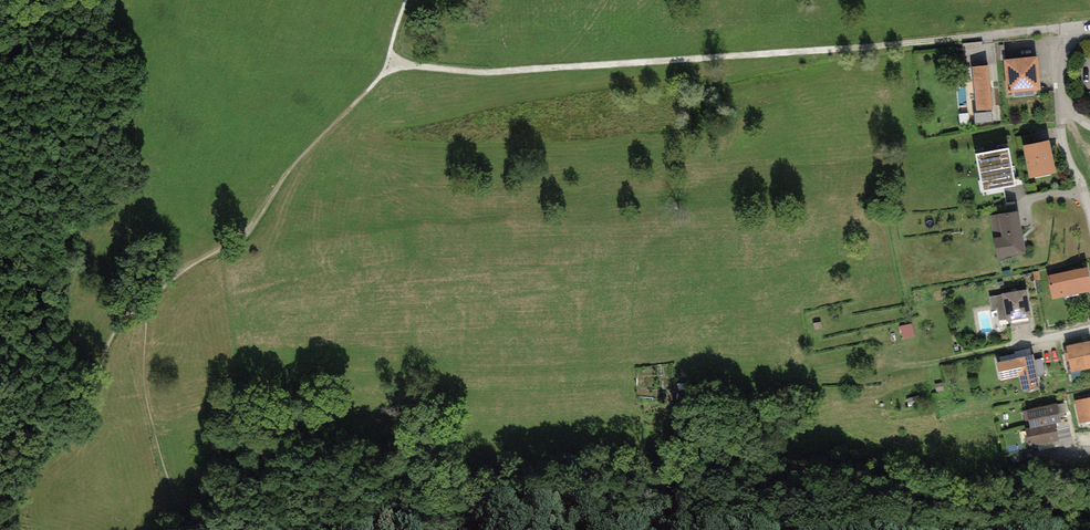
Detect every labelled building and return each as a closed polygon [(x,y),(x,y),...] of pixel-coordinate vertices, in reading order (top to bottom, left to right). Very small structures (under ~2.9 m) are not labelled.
[(1038,56),(1003,59),(1007,94),(1041,90),(1038,56)] [(992,111),(988,65),(972,67),(976,112),(992,111)] [(993,123),(992,111),(976,112),(974,112),(975,124),(993,123)] [(1023,145),(1030,179),(1056,173),(1049,140),(1023,145)] [(1009,148),(975,154),(982,192),(1016,186),(1009,148)] [(1019,211),(990,216),(997,259),(1026,254),(1019,211)] [(1088,268),(1048,276),(1052,299),(1089,292),(1089,279),(1088,268)] [(1031,317),(1026,289),(1001,294),(1001,295),(989,297),(992,311),(997,310),(999,321),(1006,319),(1006,321),(1031,317)] [(1071,372),(1089,368),(1089,341),(1066,346),(1071,372)] [(1033,354),(996,362),(1000,381),(1019,377),(1022,390),(1040,386),(1033,354)] [(1074,402),(1079,424),(1089,422),(1089,398),(1074,402)] [(1057,404),(1023,411),(1025,422),(1029,421),(1030,428),(1030,429),(1055,423),(1061,422),(1057,404)] [(1060,441),(1055,423),(1030,429),(1030,428),(1025,429),(1030,448),(1060,441)]
